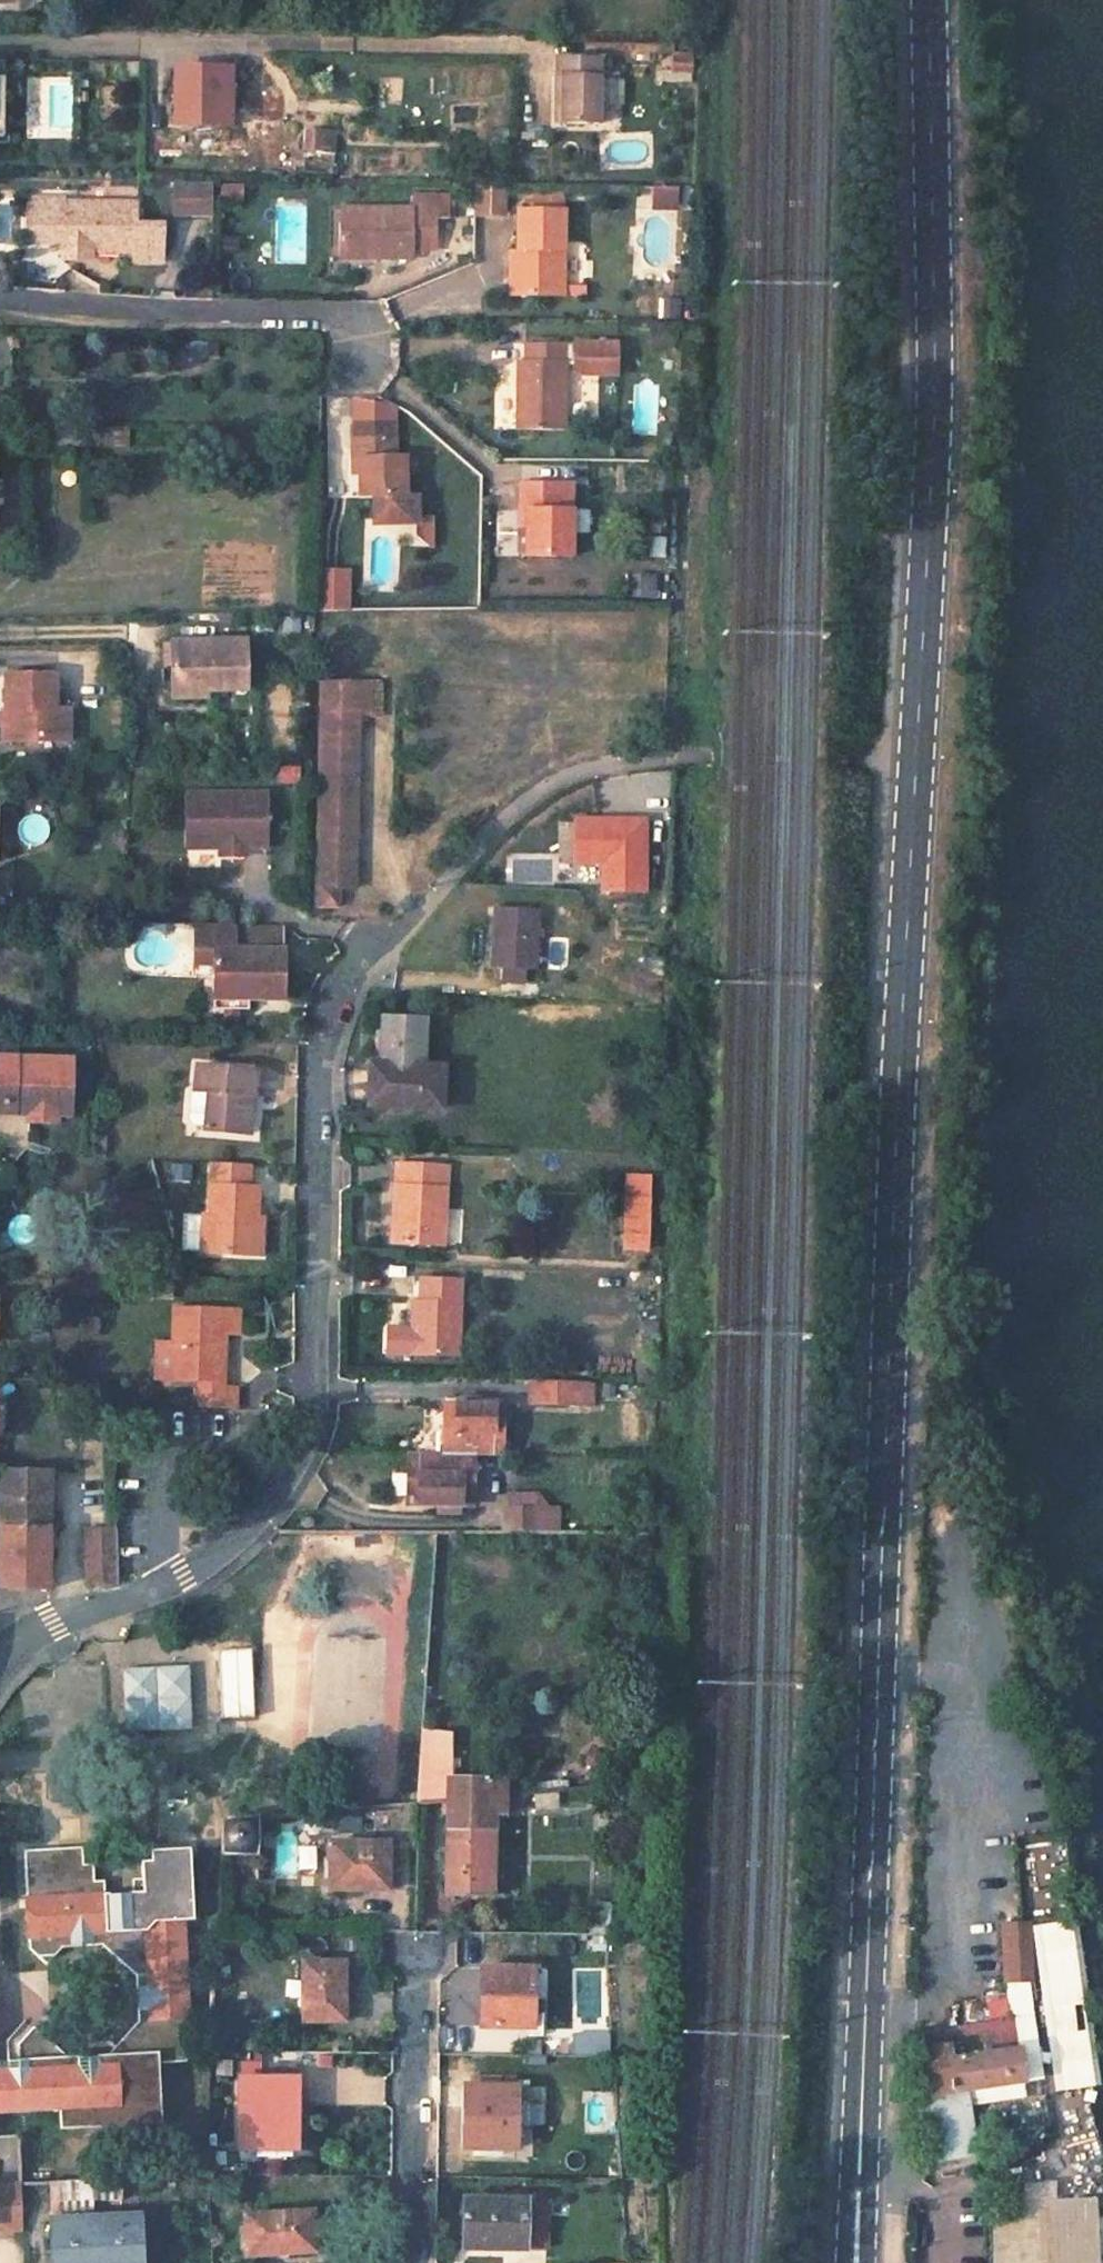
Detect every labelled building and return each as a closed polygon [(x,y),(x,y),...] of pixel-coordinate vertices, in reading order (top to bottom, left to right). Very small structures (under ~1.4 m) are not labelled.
[(688,51),(671,51),(670,67),(687,68),(688,51)] [(562,74),(561,120),(594,121),(596,56),(555,55),(555,74),(562,74)] [(174,69),(173,124),(222,125),(222,98),(230,99),(230,69),(174,69)] [(222,98),(222,125),(229,125),(230,99),(222,98)] [(303,132),(301,153),(333,155),(335,133),(303,132)] [(208,215),(208,180),(169,180),(168,215),(208,215)] [(505,216),(505,185),(474,185),(474,216),(505,216)] [(650,186),(650,208),(676,209),(677,186),(650,186)] [(29,203),(27,241),(45,241),(46,203),(29,203)] [(86,252),(133,253),(133,261),(158,261),(159,224),(134,223),(134,204),(46,203),(45,241),(62,241),(61,258),(69,258),(86,252)] [(339,207),(339,259),(386,260),(386,249),(435,250),(435,207),(339,207)] [(517,253),(517,296),(561,297),(563,211),(517,211),(517,253)] [(386,249),(386,260),(410,260),(410,249),(386,249)] [(508,252),(508,296),(517,296),(517,253),(508,252)] [(679,319),(681,298),(658,296),(656,316),(679,319)] [(517,387),(516,429),(562,429),(563,361),(570,361),(570,370),(575,376),(615,376),(616,345),(563,345),(525,345),(525,362),(525,387),(517,387)] [(516,362),(517,387),(525,387),(525,362),(516,362)] [(359,470),(359,497),(404,497),(405,457),(395,457),(395,438),(351,439),(351,458),(359,458),(359,470)] [(351,458),(351,470),(359,470),(359,458),(351,458)] [(525,521),(524,557),(571,557),(571,509),(561,510),(562,483),(518,483),(517,509),(526,509),(525,521)] [(517,509),(516,521),(525,521),(526,509),(517,509)] [(636,597),(657,597),(657,572),(636,572),(636,597)] [(332,575),(331,596),(346,597),(347,576),(332,575)] [(242,641),(169,642),(171,697),(207,697),(207,689),(244,688),(242,641)] [(12,711),(12,741),(66,741),(66,709),(53,709),(54,674),(6,674),(6,711),(12,711)] [(313,885),(313,906),(336,907),(338,886),(353,887),(357,717),(358,683),(323,683),(318,885),(313,885)] [(358,683),(357,717),(371,717),(372,683),(358,683)] [(12,741),(12,711),(6,711),(1,711),(1,740),(12,741)] [(266,793),(188,793),(187,847),(220,847),(245,847),(266,847),(266,793)] [(645,890),(646,819),(576,819),(575,861),(603,861),(603,890),(645,890)] [(567,823),(555,823),(556,855),(568,855),(567,823)] [(245,847),(220,847),(220,855),(245,855),(245,847)] [(493,907),(489,968),(500,969),(499,980),(522,981),(523,970),(535,971),(539,909),(493,907)] [(214,951),(212,1009),(247,1010),(247,999),(281,1000),(282,951),(276,951),(276,926),(194,926),(194,950),(214,951)] [(644,956),(643,975),(662,975),(663,956),(644,956)] [(378,1063),(368,1063),(365,1104),(437,1109),(439,1068),(418,1066),(412,1066),(413,1039),(420,1039),(421,1019),(381,1017),(378,1063)] [(420,1039),(413,1039),(412,1066),(418,1066),(420,1039)] [(52,1105),(54,1075),(63,1076),(64,1057),(37,1056),(8,1055),(0,1055),(0,1102),(52,1105)] [(201,1129),(201,1139),(242,1141),(244,1075),(187,1073),(185,1095),(203,1096),(201,1129)] [(52,1120),(52,1113),(62,1113),(63,1076),(54,1075),(52,1105),(0,1102),(0,1109),(17,1110),(17,1119),(52,1120)] [(185,1095),(184,1095),(182,1123),(188,1129),(201,1129),(203,1096),(185,1095)] [(249,1167),(212,1165),(210,1217),(203,1217),(201,1255),(248,1257),(249,1220),(257,1221),(258,1189),(248,1189),(249,1167)] [(395,1165),(392,1216),(390,1242),(441,1244),(443,1219),(445,1168),(395,1165)] [(626,1176),(625,1199),(648,1199),(649,1176),(626,1176)] [(624,1227),(624,1249),(647,1249),(647,1229),(648,1199),(625,1199),(624,1227)] [(257,1221),(249,1220),(248,1257),(262,1258),(263,1221),(257,1221)] [(458,1281),(412,1280),(412,1305),(410,1352),(456,1354),(457,1307),(458,1281)] [(172,1342),(171,1380),(196,1380),(195,1408),(234,1410),(235,1381),(221,1381),(222,1333),(236,1333),(236,1311),(172,1310),(172,1342)] [(642,1322),(641,1352),(654,1353),(655,1323),(642,1322)] [(158,1342),(157,1380),(171,1380),(172,1342),(158,1342)] [(638,1352),(636,1380),(653,1382),(654,1353),(638,1352)] [(524,1380),(522,1401),(556,1403),(557,1381),(524,1380)] [(444,1403),(443,1453),(473,1453),(500,1454),(501,1405),(444,1403)] [(408,1452),(407,1505),(472,1506),(473,1453),(443,1453),(408,1452)] [(47,1590),(50,1472),(0,1471),(0,1589),(47,1590)] [(503,1506),(503,1530),(555,1530),(555,1506),(503,1506)] [(85,1526),(86,1582),(119,1582),(117,1526),(85,1526)] [(396,1539),(388,1639),(320,1634),(311,1747),(348,1750),(351,1723),(384,1725),(392,1629),(425,1631),(426,1615),(408,1613),(413,1540),(396,1539)] [(124,1731),(187,1729),(186,1670),(123,1672),(124,1731)] [(447,1811),(445,1889),(490,1890),(492,1812),(503,1812),(504,1793),(505,1781),(419,1780),(417,1801),(417,1811),(447,1811)] [(356,1832),(358,1811),(334,1810),(333,1830),(356,1832)] [(222,1819),(221,1854),(255,1855),(256,1816),(222,1819)] [(329,1843),(329,1888),(386,1890),(386,1843),(329,1843)] [(313,1867),(314,1844),(281,1844),(281,1867),(313,1867)] [(21,2015),(2,2035),(3,2061),(0,2062),(0,2115),(59,2112),(59,2130),(99,2128),(99,2137),(141,2136),(141,2126),(160,2126),(157,2063),(185,2061),(187,2022),(183,1913),(192,1913),(189,1852),(151,1854),(151,1863),(144,1863),(144,1879),(136,1880),(135,1880),(135,1892),(107,1893),(107,1881),(97,1881),(96,1865),(86,1866),(86,1848),(26,1851),(30,1953),(49,1970),(67,1950),(104,1949),(135,1978),(137,2024),(106,2056),(68,2058),(21,2015)] [(591,1901),(588,1934),(608,1934),(610,1903),(591,1901)] [(1076,1918),(1028,1925),(1051,2092),(1099,2085),(1076,1918)] [(1000,1926),(1001,1981),(1030,1981),(1028,1925),(1000,1926)] [(302,1961),(302,2021),(343,2022),(343,1961),(302,1961)] [(480,1969),(479,2027),(531,2027),(531,1969),(480,1969)] [(1013,2017),(913,2032),(922,2092),(914,2093),(919,2125),(933,2123),(938,2161),(977,2155),(967,2089),(1022,2082),(1013,2017)] [(609,2052),(608,2030),(570,2031),(571,2054),(609,2052)] [(239,2079),(238,2148),(295,2148),(296,2079),(239,2079)] [(464,2087),(463,2148),(514,2149),(515,2087),(464,2087)] [(1041,2096),(1009,2098),(1011,2132),(1043,2130),(1041,2096)] [(51,2262),(142,2262),(140,2215),(121,2215),(119,2180),(47,2184),(51,2262)] [(245,2215),(247,2256),(313,2252),(309,2211),(292,2213),(290,2184),(249,2186),(251,2215),(245,2215)] [(0,2186),(0,2229),(23,2228),(21,2185),(0,2186)] [(1049,2207),(1019,2208),(1018,2187),(985,2188),(987,2262),(1051,2262),(1049,2207)] [(1095,2196),(1048,2198),(1049,2207),(1051,2262),(1098,2262),(1095,2196)] [(463,2199),(462,2249),(523,2250),(524,2200),(463,2199)] [(524,2200),(523,2250),(542,2250),(543,2199),(524,2200)]
